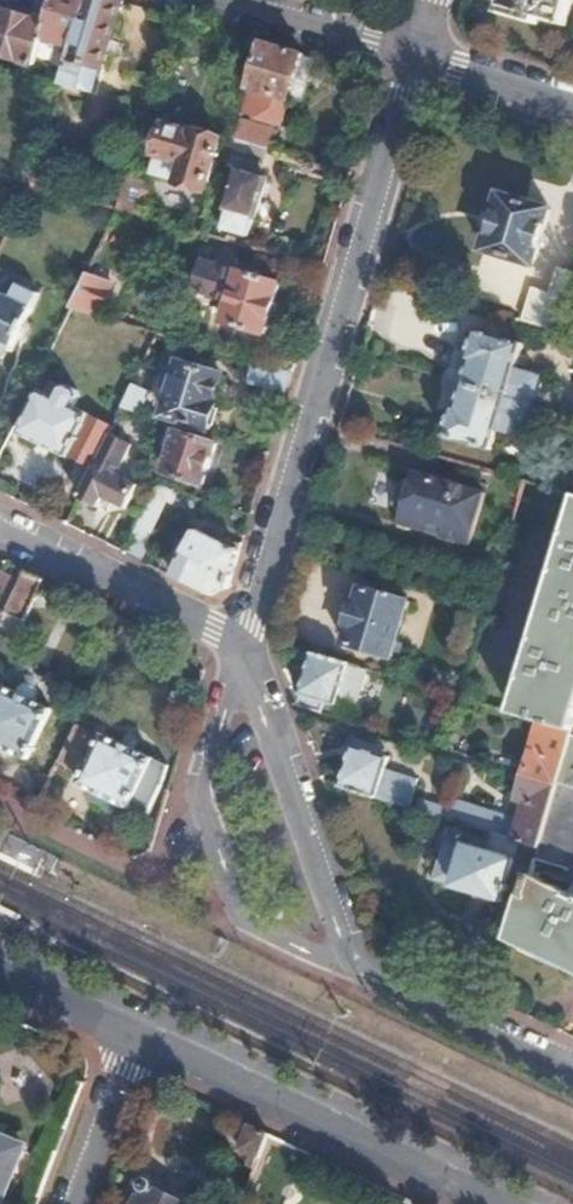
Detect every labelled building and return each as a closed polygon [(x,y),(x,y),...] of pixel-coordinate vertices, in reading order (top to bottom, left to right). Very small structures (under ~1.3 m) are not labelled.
[(85,0),(50,0),(45,22),(40,36),(72,46),(85,0)] [(120,0),(85,0),(72,46),(61,83),(82,89),(89,63),(102,67),(120,0)] [(501,5),(564,25),(572,0),(502,0),(501,5)] [(45,22),(6,11),(0,34),(0,53),(34,63),(40,36),(45,22)] [(291,102),(305,53),(262,41),(243,109),(243,113),(277,124),(283,120),(289,101),(291,102)] [(18,74),(0,68),(0,83),(14,88),(18,74)] [(53,109),(60,86),(47,83),(40,105),(53,109)] [(266,132),(239,122),(235,137),(262,145),(266,132)] [(209,191),(223,139),(193,130),(192,133),(166,124),(152,173),(209,191)] [(260,174),(267,147),(262,145),(235,137),(227,167),(240,171),(229,208),(233,209),(227,228),(251,236),(256,217),(259,218),(270,178),(260,174)] [(139,214),(148,182),(128,176),(119,209),(139,214)] [(532,263),(548,211),(501,196),(484,248),(532,263)] [(263,335),(280,284),(236,268),(239,259),(218,252),(215,261),(206,258),(195,289),(230,303),(224,321),(263,335)] [(572,279),(572,271),(557,266),(549,293),(532,287),(522,320),(557,331),(562,313),(572,279)] [(102,314),(113,281),(86,275),(71,305),(102,314)] [(39,294),(17,284),(11,298),(0,293),(0,347),(10,352),(39,294)] [(572,321),(572,316),(562,313),(557,331),(569,335),(572,321)] [(145,354),(155,331),(145,327),(135,350),(145,354)] [(545,351),(478,331),(469,361),(475,363),(468,386),(461,410),(455,408),(447,437),(491,450),(497,430),(520,437),(545,351)] [(468,386),(475,363),(469,361),(460,358),(453,381),(468,386)] [(287,388),(292,372),(255,360),(248,380),(286,393),(287,388)] [(213,396),(219,378),(176,363),(170,384),(181,387),(172,413),(210,425),(219,398),(213,396)] [(54,395),(59,385),(48,380),(44,390),(54,395)] [(461,410),(468,386),(453,381),(446,406),(455,408),(461,410)] [(89,410),(74,405),(78,394),(77,390),(65,384),(59,385),(54,395),(44,390),(39,388),(18,434),(69,457),(70,455),(94,465),(108,434),(112,425),(87,414),(89,410)] [(133,384),(124,408),(140,414),(150,390),(133,384)] [(165,471),(204,484),(216,444),(178,431),(165,471)] [(116,474),(130,444),(108,434),(94,465),(78,499),(100,509),(104,500),(126,511),(138,485),(116,474)] [(484,494),(415,473),(401,523),(469,544),(484,494)] [(228,587),(240,549),(233,546),(235,541),(227,537),(222,540),(196,528),(173,575),(212,593),(228,587)] [(554,595),(572,601),(572,533),(554,595)] [(26,570),(13,564),(8,576),(4,574),(0,583),(0,624),(26,570)] [(44,579),(26,570),(0,624),(0,629),(16,636),(44,579)] [(408,604),(361,590),(345,643),(392,658),(408,604)] [(554,595),(549,613),(572,620),(572,601),(554,595)] [(572,727),(572,620),(549,613),(518,716),(539,722),(572,731),(572,727)] [(353,709),(364,670),(312,654),(297,705),(320,712),(324,699),(353,709)] [(49,709),(33,700),(37,692),(35,687),(24,682),(20,685),(16,692),(0,684),(0,746),(26,758),(49,709)] [(553,792),(570,736),(572,731),(539,722),(521,782),(553,792)] [(73,769),(90,733),(73,725),(56,760),(73,769)] [(159,784),(169,764),(102,733),(77,784),(130,808),(131,804),(145,811),(158,784),(159,784)] [(572,844),(572,736),(570,736),(553,792),(536,849),(533,859),(566,869),(572,844)] [(380,787),(386,766),(386,763),(384,759),(382,757),(376,755),(377,753),(354,746),(341,788),(447,822),(449,813),(409,801),(411,797),(380,787)] [(536,849),(553,792),(521,782),(515,802),(526,805),(514,843),(536,849)] [(482,832),(487,816),(452,805),(447,822),(467,828),(482,832)] [(519,909),(528,876),(533,859),(536,849),(514,843),(494,837),(489,855),(463,847),(461,853),(440,846),(430,882),(519,909)] [(567,898),(569,895),(528,876),(519,909),(510,942),(572,972),(572,901),(567,898)] [(250,1169),(262,1135),(245,1126),(236,1152),(247,1155),(244,1167),(250,1169)] [(18,1148),(0,1141),(0,1192),(18,1148)] [(151,1189),(149,1183),(140,1179),(136,1180),(134,1185),(131,1184),(126,1196),(132,1199),(130,1203),(184,1203),(151,1189)]
